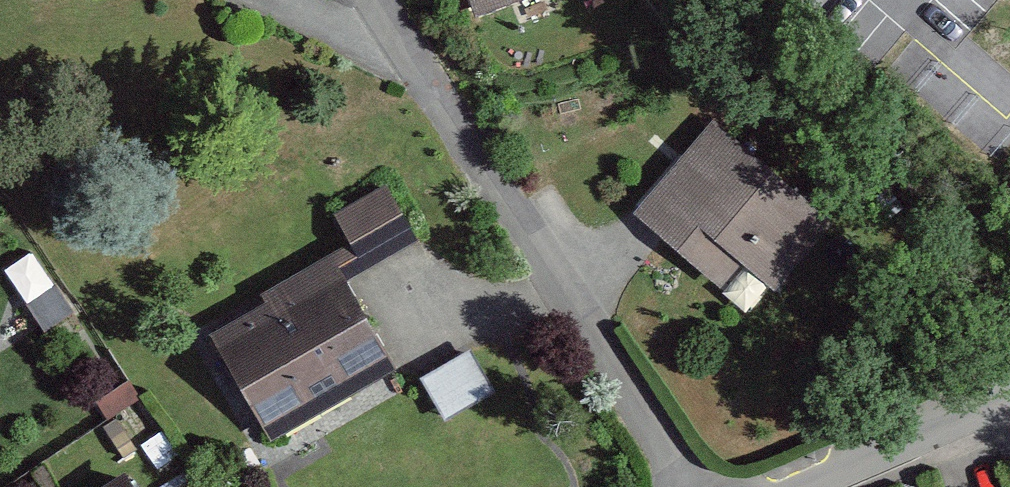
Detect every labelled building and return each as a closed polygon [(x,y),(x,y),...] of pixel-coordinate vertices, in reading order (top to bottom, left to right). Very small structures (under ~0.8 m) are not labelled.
[(467,20),(521,0),(459,0),(467,20)] [(856,241),(710,120),(626,221),(718,296),(739,270),(794,316),(856,241)] [(349,294),(422,252),(384,188),(326,221),(342,249),(257,299),(262,307),(201,342),(263,448),(395,372),(349,294)] [(27,259),(0,278),(0,279),(44,341),(71,321),(27,259)] [(489,395),(463,351),(411,382),(436,426),(489,395)] [(104,427),(140,401),(125,380),(89,407),(104,427)]
